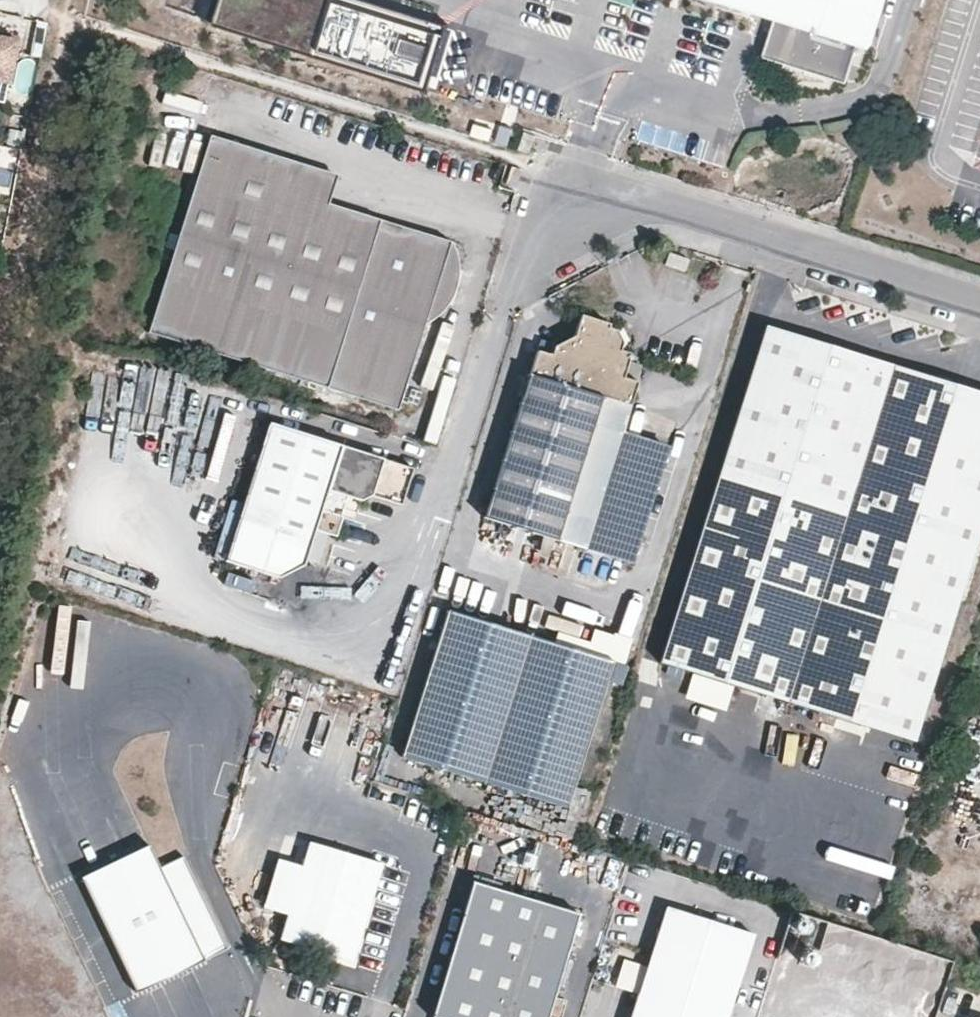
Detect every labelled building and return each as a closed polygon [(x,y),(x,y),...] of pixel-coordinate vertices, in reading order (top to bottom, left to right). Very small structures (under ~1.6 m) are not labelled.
[(371,0),(220,0),(212,26),(423,92),(445,23),(371,0)] [(774,21),(763,56),(845,82),(856,47),(870,52),(886,0),(706,0),(774,21)] [(9,83),(17,42),(0,38),(0,82),(9,83)] [(536,135),(525,131),(518,149),(530,153),(536,135)] [(308,202),(318,172),(207,137),(146,337),(396,416),(423,330),(439,318),(448,307),(455,293),(457,269),(454,255),(450,246),(325,207),(308,202)] [(335,177),(318,172),(308,202),(325,207),(335,177)] [(484,523),(542,541),(574,552),(629,569),(664,451),(618,436),(592,428),(600,400),(627,408),(634,383),(620,379),(628,355),(619,353),(621,346),(613,334),(605,332),(606,326),(577,319),(570,340),(555,346),(552,359),(536,354),(484,523)] [(752,374),(757,376),(770,332),(890,370),(892,365),(767,326),(752,374)] [(770,332),(757,376),(752,374),(661,662),(913,742),(979,528),(979,446),(940,433),(955,385),(892,365),(890,370),(770,332)] [(940,433),(979,446),(979,393),(955,385),(940,433)] [(618,436),(627,408),(600,400),(592,428),(618,436)] [(401,506),(413,469),(269,424),(225,563),(279,579),(302,564),(313,530),(335,537),(341,518),(323,512),(329,493),(347,499),(361,503),(372,497),(401,506)] [(323,512),(341,518),(347,499),(329,493),(323,512)] [(574,552),(542,541),(531,575),(563,586),(574,552)] [(608,664),(449,614),(404,761),(564,811),(608,664)] [(140,998),(231,954),(176,839),(84,883),(140,998)] [(292,919),(284,945),(357,967),(387,870),(314,847),(307,871),(292,919)] [(268,912),(292,919),(307,871),(283,864),(268,912)] [(439,1016),(555,1016),(586,920),(480,887),(439,1016)] [(755,939),(669,912),(636,1016),(731,1016),(755,939)] [(630,991),(638,962),(621,958),(614,987),(630,991)]
